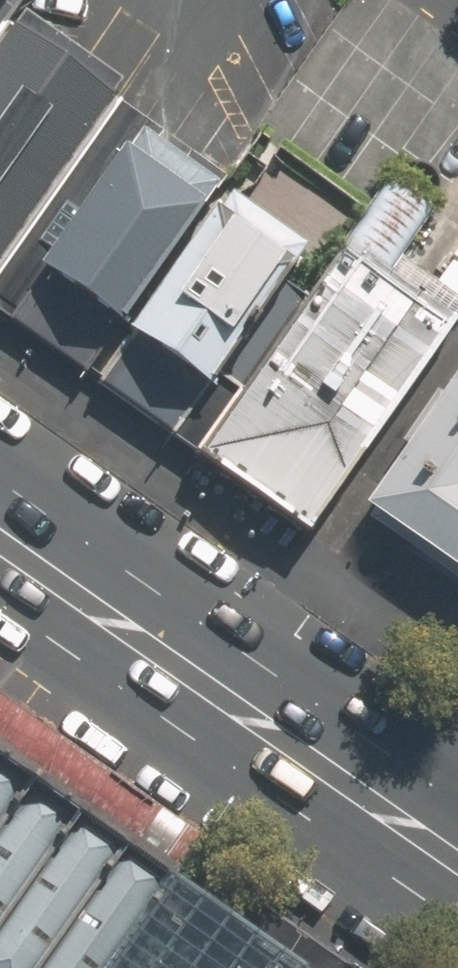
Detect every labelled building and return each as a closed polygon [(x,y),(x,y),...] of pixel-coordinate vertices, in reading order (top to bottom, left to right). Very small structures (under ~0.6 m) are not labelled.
[(94,111),(0,45),(0,259),(94,111)] [(210,189),(123,128),(0,303),(0,317),(81,373),(210,189)] [(165,435),(300,250),(229,199),(94,384),(165,435)] [(305,535),(457,324),(457,321),(347,241),(192,455),(305,535)] [(385,498),(457,550),(457,397),(385,498)] [(18,790),(0,777),(0,815),(18,790)] [(64,822),(18,790),(0,815),(0,910),(64,822)] [(109,853),(64,822),(0,910),(0,967),(28,967),(109,853)] [(109,853),(28,967),(101,967),(156,885),(109,853)]
